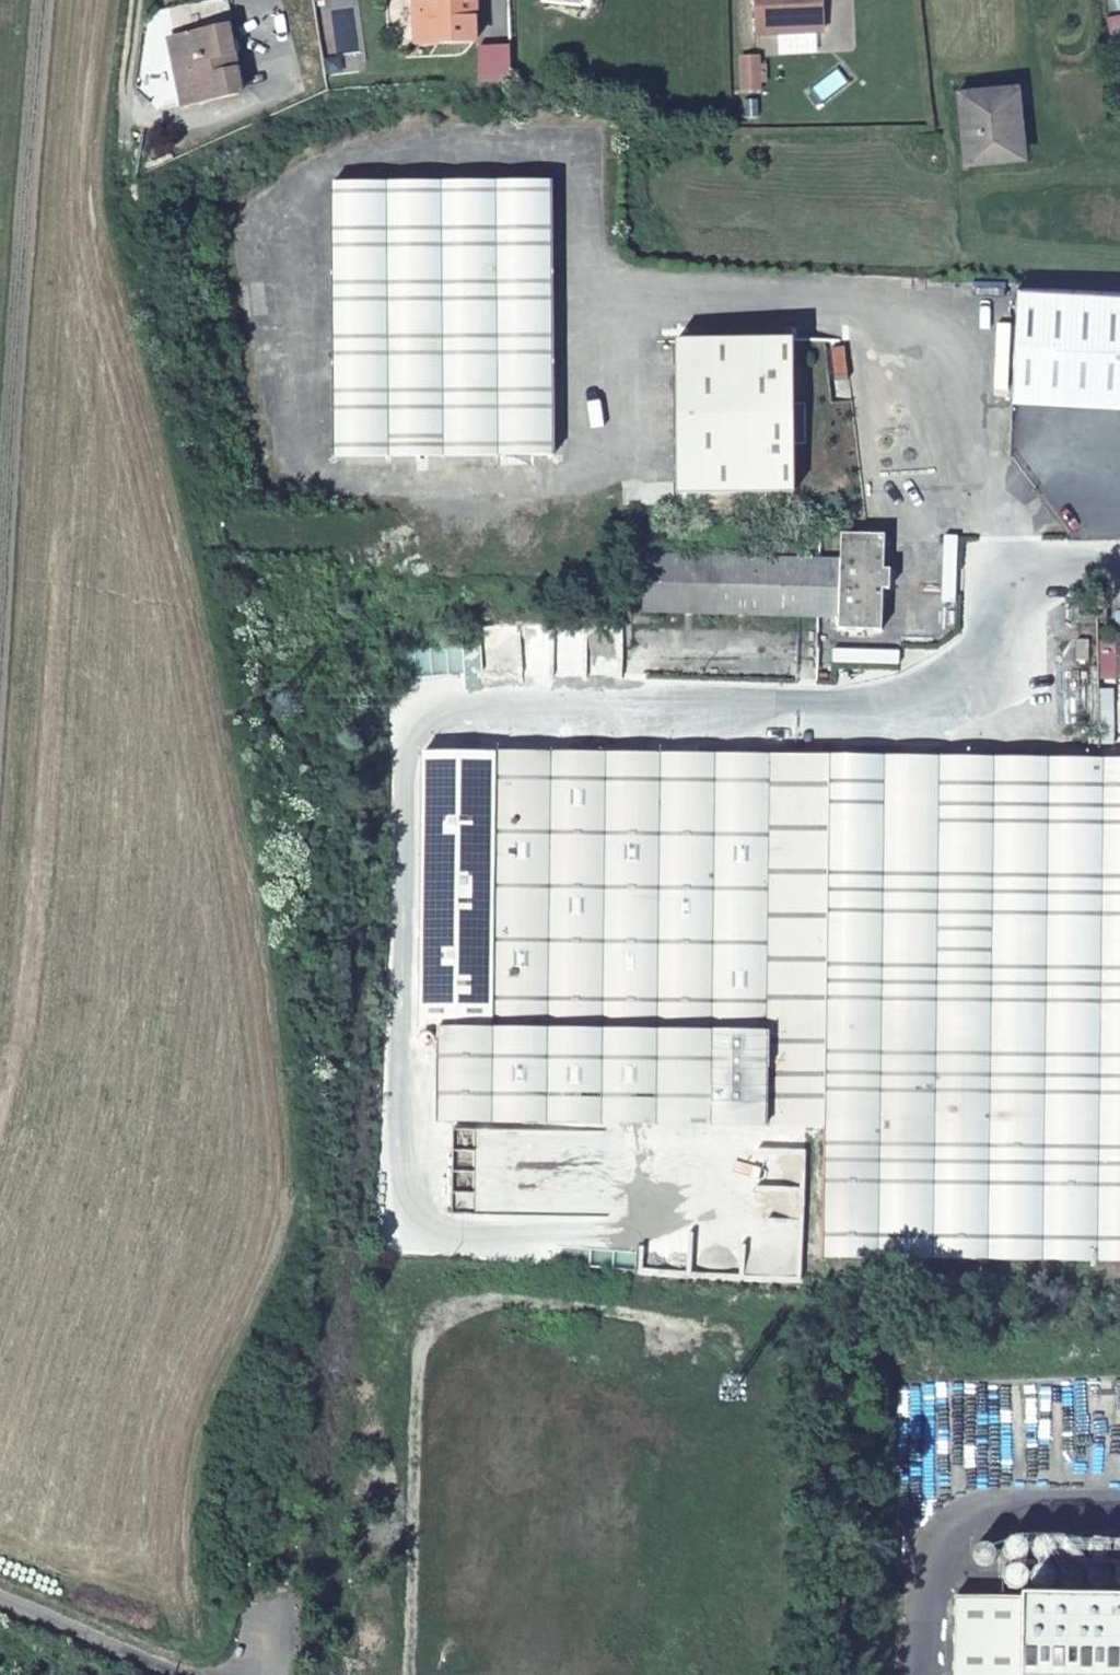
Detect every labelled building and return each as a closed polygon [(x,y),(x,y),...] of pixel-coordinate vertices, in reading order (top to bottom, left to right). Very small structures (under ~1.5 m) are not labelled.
[(419,40),(476,40),(476,19),(465,20),(464,1),(474,1),(474,0),(418,0),(419,40)] [(757,37),(825,34),(827,34),(827,32),(826,0),(756,0),(757,37)] [(229,26),(178,37),(183,64),(178,66),(188,104),(244,92),(240,72),(231,74),(226,54),(235,53),(229,26)] [(760,62),(741,62),(742,96),(760,96),(760,62)] [(1025,81),(965,88),(972,159),(1029,154),(1023,108),(1029,107),(1025,81)] [(559,179),(337,179),(341,451),(561,452),(559,179)] [(1018,283),(1013,393),(1119,398),(1119,288),(1018,283)] [(803,334),(683,336),(686,489),(803,488),(803,440),(814,441),(814,401),(803,400),(803,334)] [(850,547),(659,548),(659,605),(851,605),(852,620),(895,621),(895,575),(900,574),(900,554),(895,553),(894,520),(849,520),(850,547)] [(1114,601),(1072,595),(1070,608),(1081,609),(1081,615),(1111,618),(1114,601)] [(429,746),(426,1022),(444,1022),(443,1115),(459,1115),(774,1115),(841,1115),(841,1247),(1119,1249),(1119,748),(429,746)] [(551,1118),(483,1118),(483,1203),(550,1205),(551,1118)] [(955,1674),(1119,1674),(1119,1598),(957,1595),(955,1674)]
